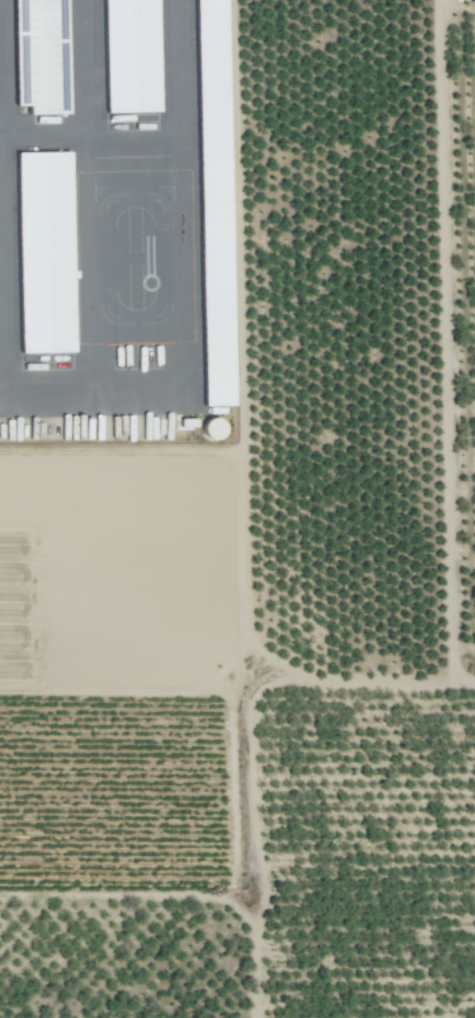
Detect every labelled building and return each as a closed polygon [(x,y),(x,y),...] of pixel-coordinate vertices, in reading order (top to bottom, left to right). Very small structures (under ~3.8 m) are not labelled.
[(14,105),(28,105),(28,114),(66,114),(66,0),(13,0),(14,105)] [(157,0),(103,0),(105,112),(159,112),(157,0)] [(234,405),(227,0),(195,0),(203,406),(234,405)] [(17,153),(20,353),(73,352),(69,152),(17,153)]
